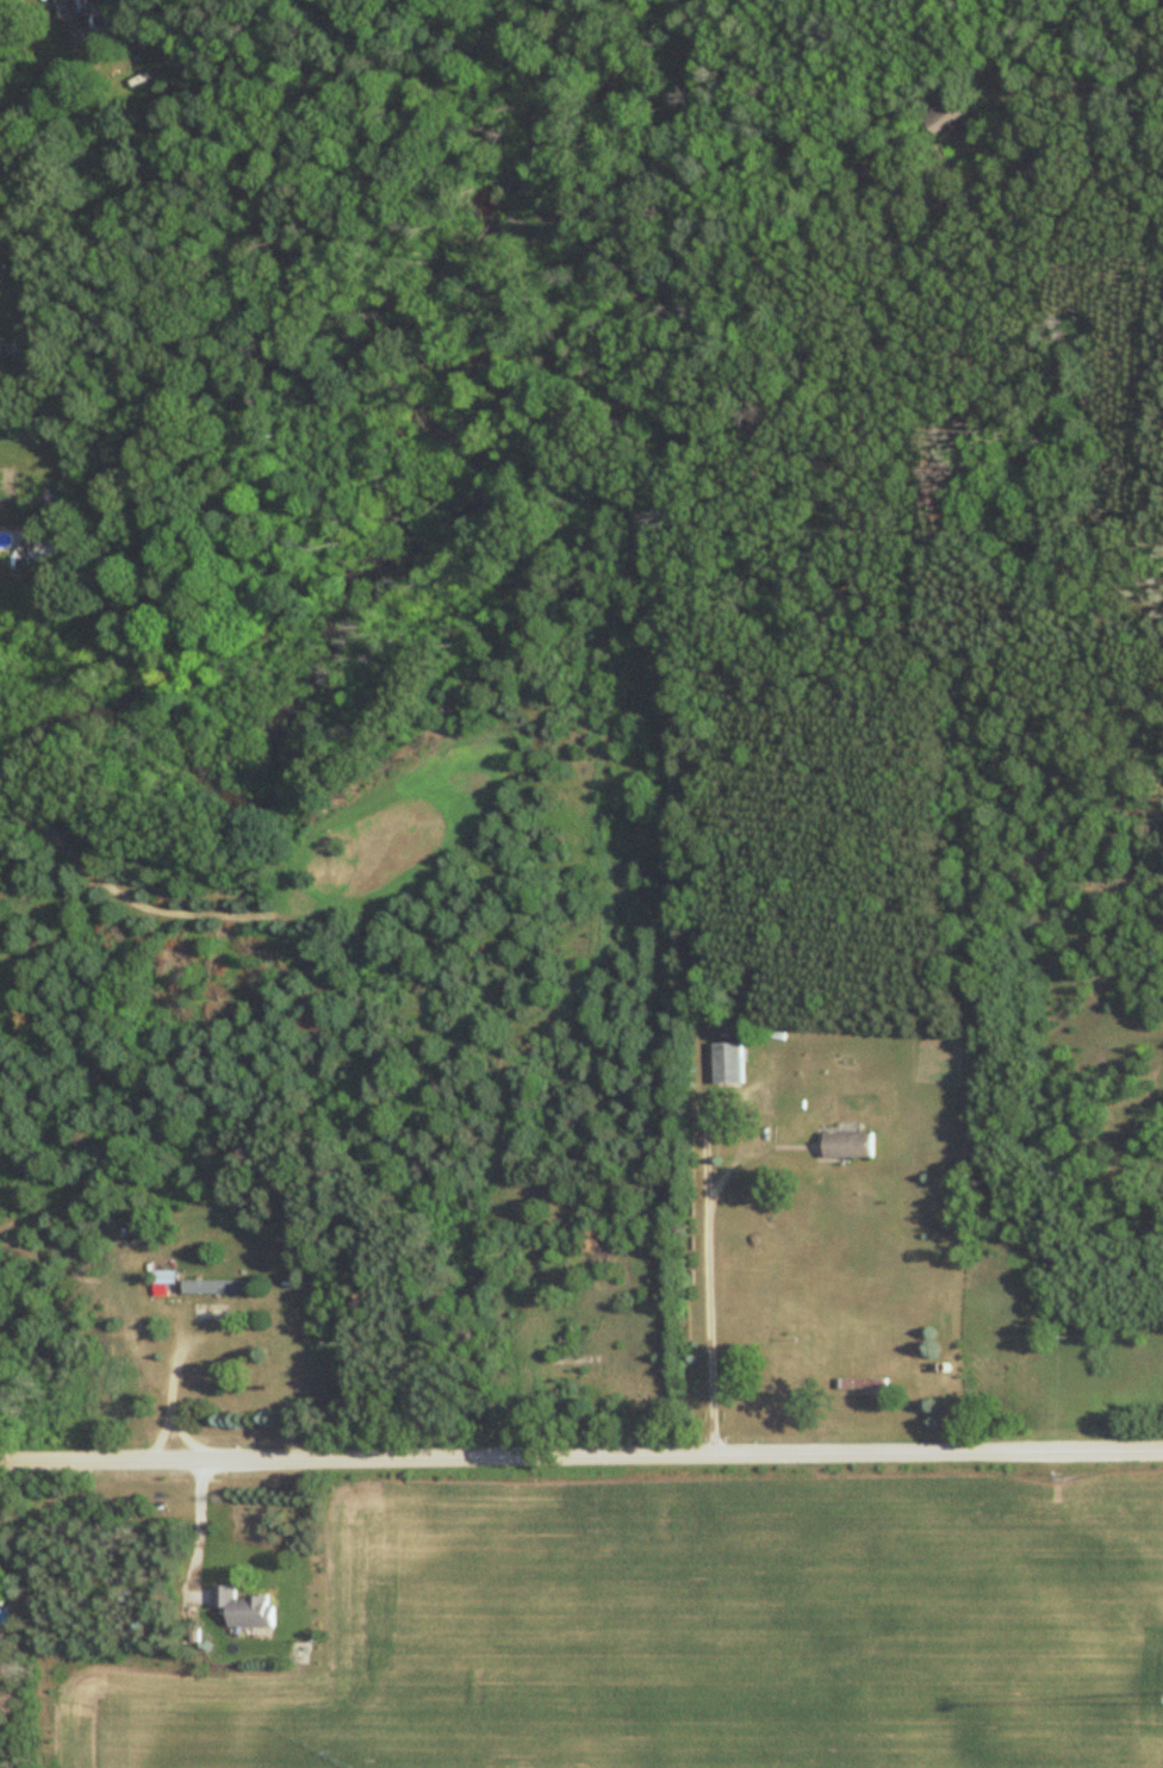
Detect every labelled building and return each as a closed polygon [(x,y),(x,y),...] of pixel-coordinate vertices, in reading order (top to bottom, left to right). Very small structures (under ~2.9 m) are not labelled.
[(97,43),(93,15),(80,16),(78,0),(65,0),(67,21),(63,22),(66,47),(97,43)] [(920,117),(934,136),(965,114),(951,95),(920,117)] [(742,1044),(714,1044),(714,1085),(742,1085),(742,1044)] [(872,1158),(872,1133),(823,1133),(823,1158),(872,1158)] [(176,1286),(176,1273),(153,1273),(153,1286),(176,1286)] [(245,1295),(245,1282),(190,1282),(190,1295),(245,1295)] [(886,1391),(886,1380),(839,1380),(839,1391),(886,1391)] [(270,1630),(270,1598),(235,1598),(235,1587),(211,1587),(211,1610),(227,1610),(227,1630),(270,1630)]
